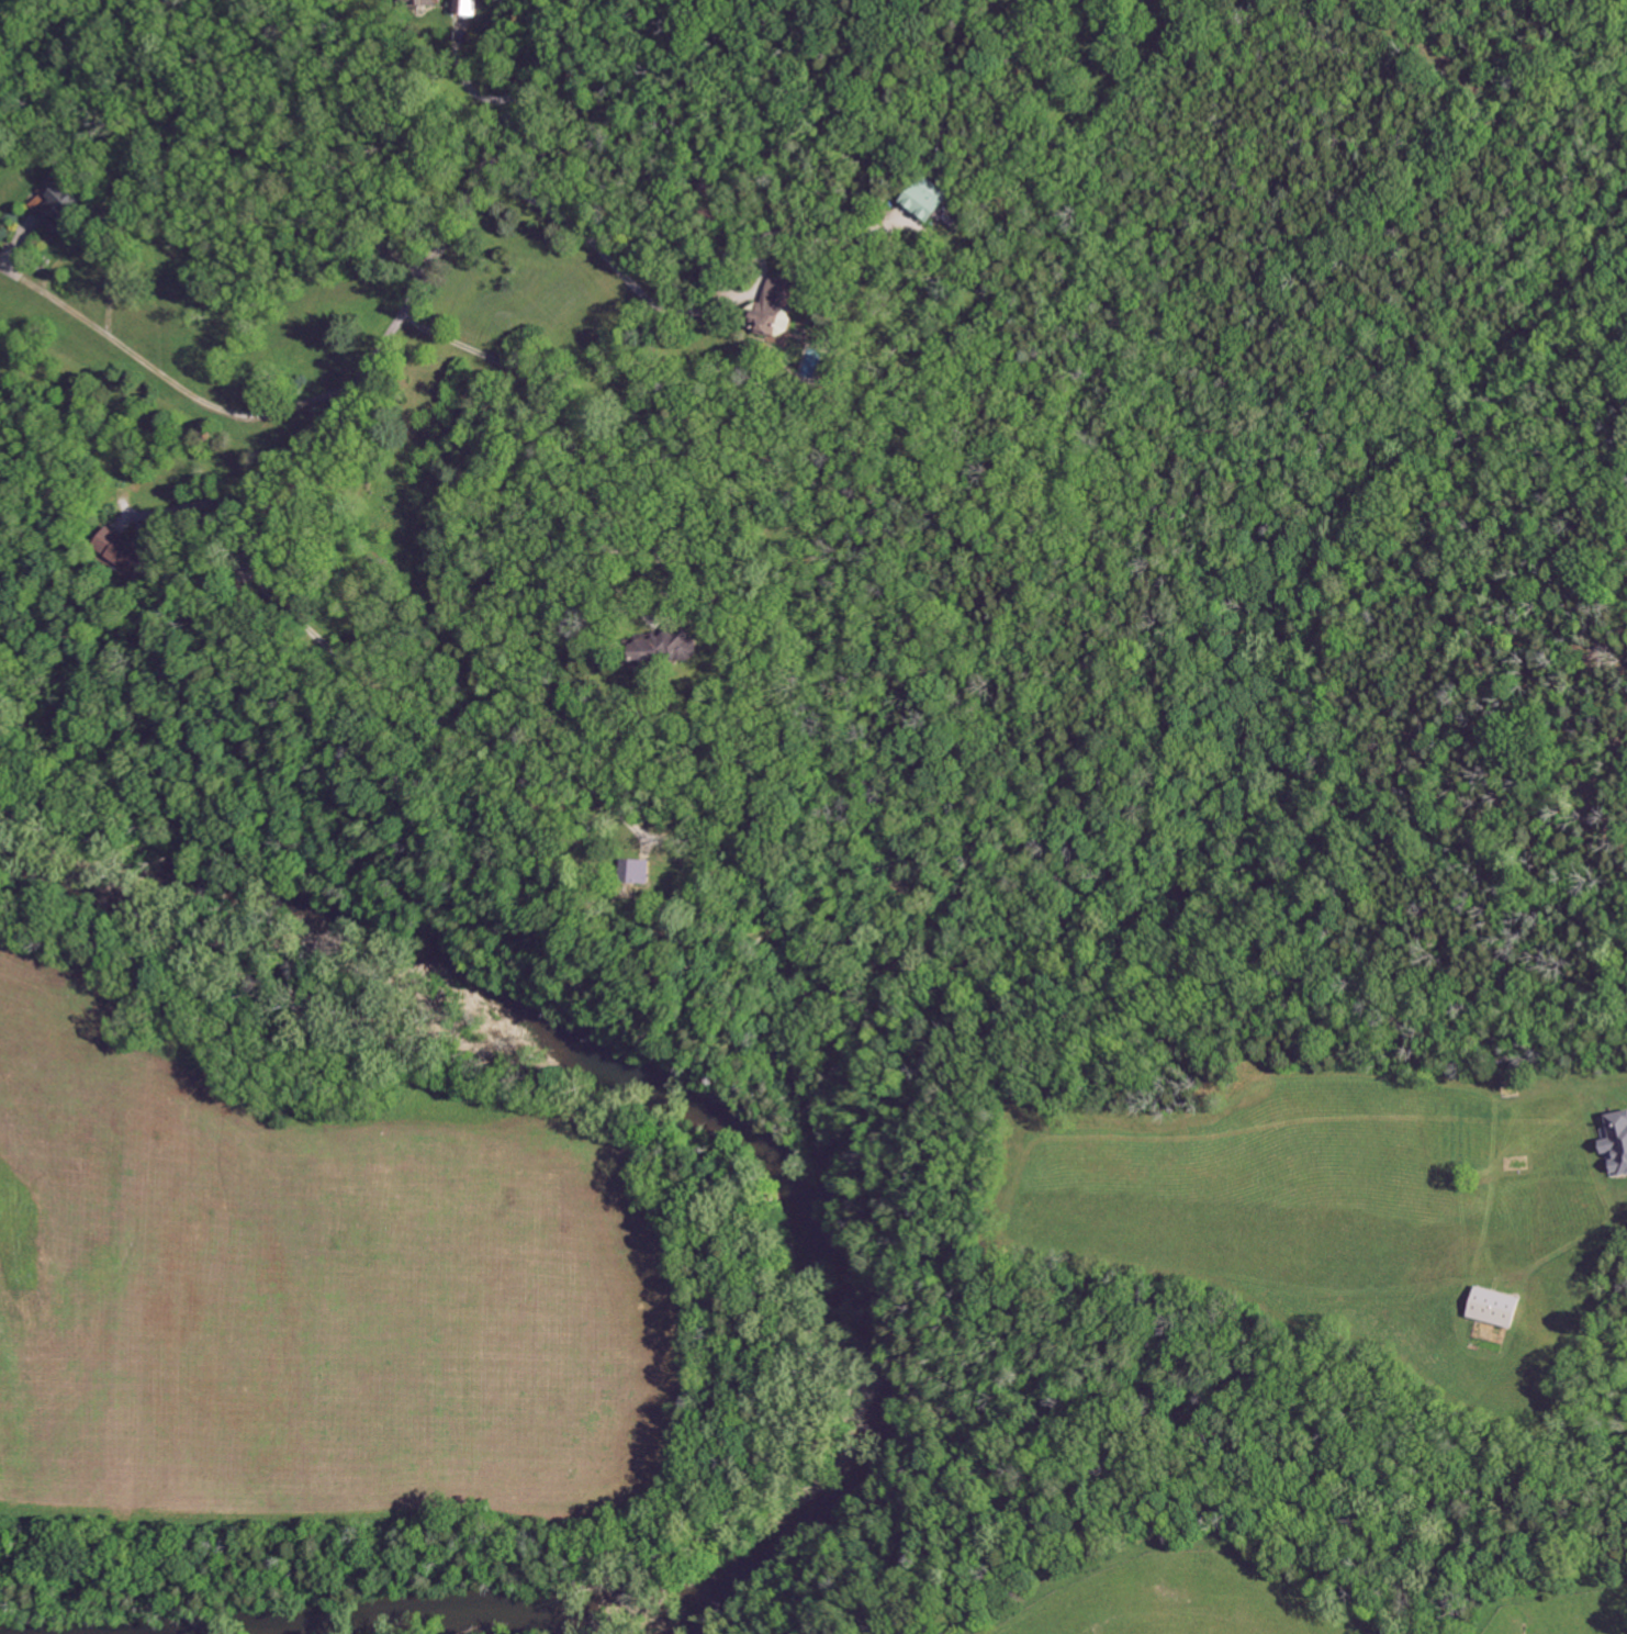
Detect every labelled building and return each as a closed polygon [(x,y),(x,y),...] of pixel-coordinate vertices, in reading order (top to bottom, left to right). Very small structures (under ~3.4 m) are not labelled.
[(440,7),(440,0),(407,0),(407,4),(420,3),(420,8),(440,7)] [(57,232),(87,205),(60,175),(50,184),(60,194),(40,213),(57,232)] [(953,200),(927,176),(905,201),(931,224),(953,200)] [(898,203),(889,223),(915,236),(924,216),(898,203)] [(755,333),(778,339),(792,283),(769,277),(755,333)] [(111,558),(136,575),(154,548),(137,537),(134,542),(111,527),(101,543),(114,552),(111,558)] [(639,662),(698,667),(701,637),(682,635),(682,627),(669,626),(669,637),(649,635),(648,642),(641,642),(639,662)] [(658,862),(629,861),(629,884),(657,885),(658,862)] [(1614,1138),(1605,1143),(1607,1155),(1614,1161),(1617,1178),(1626,1176),(1626,1113),(1610,1116),(1614,1138)] [(1524,1300),(1480,1288),(1471,1319),(1515,1331),(1524,1300)]
